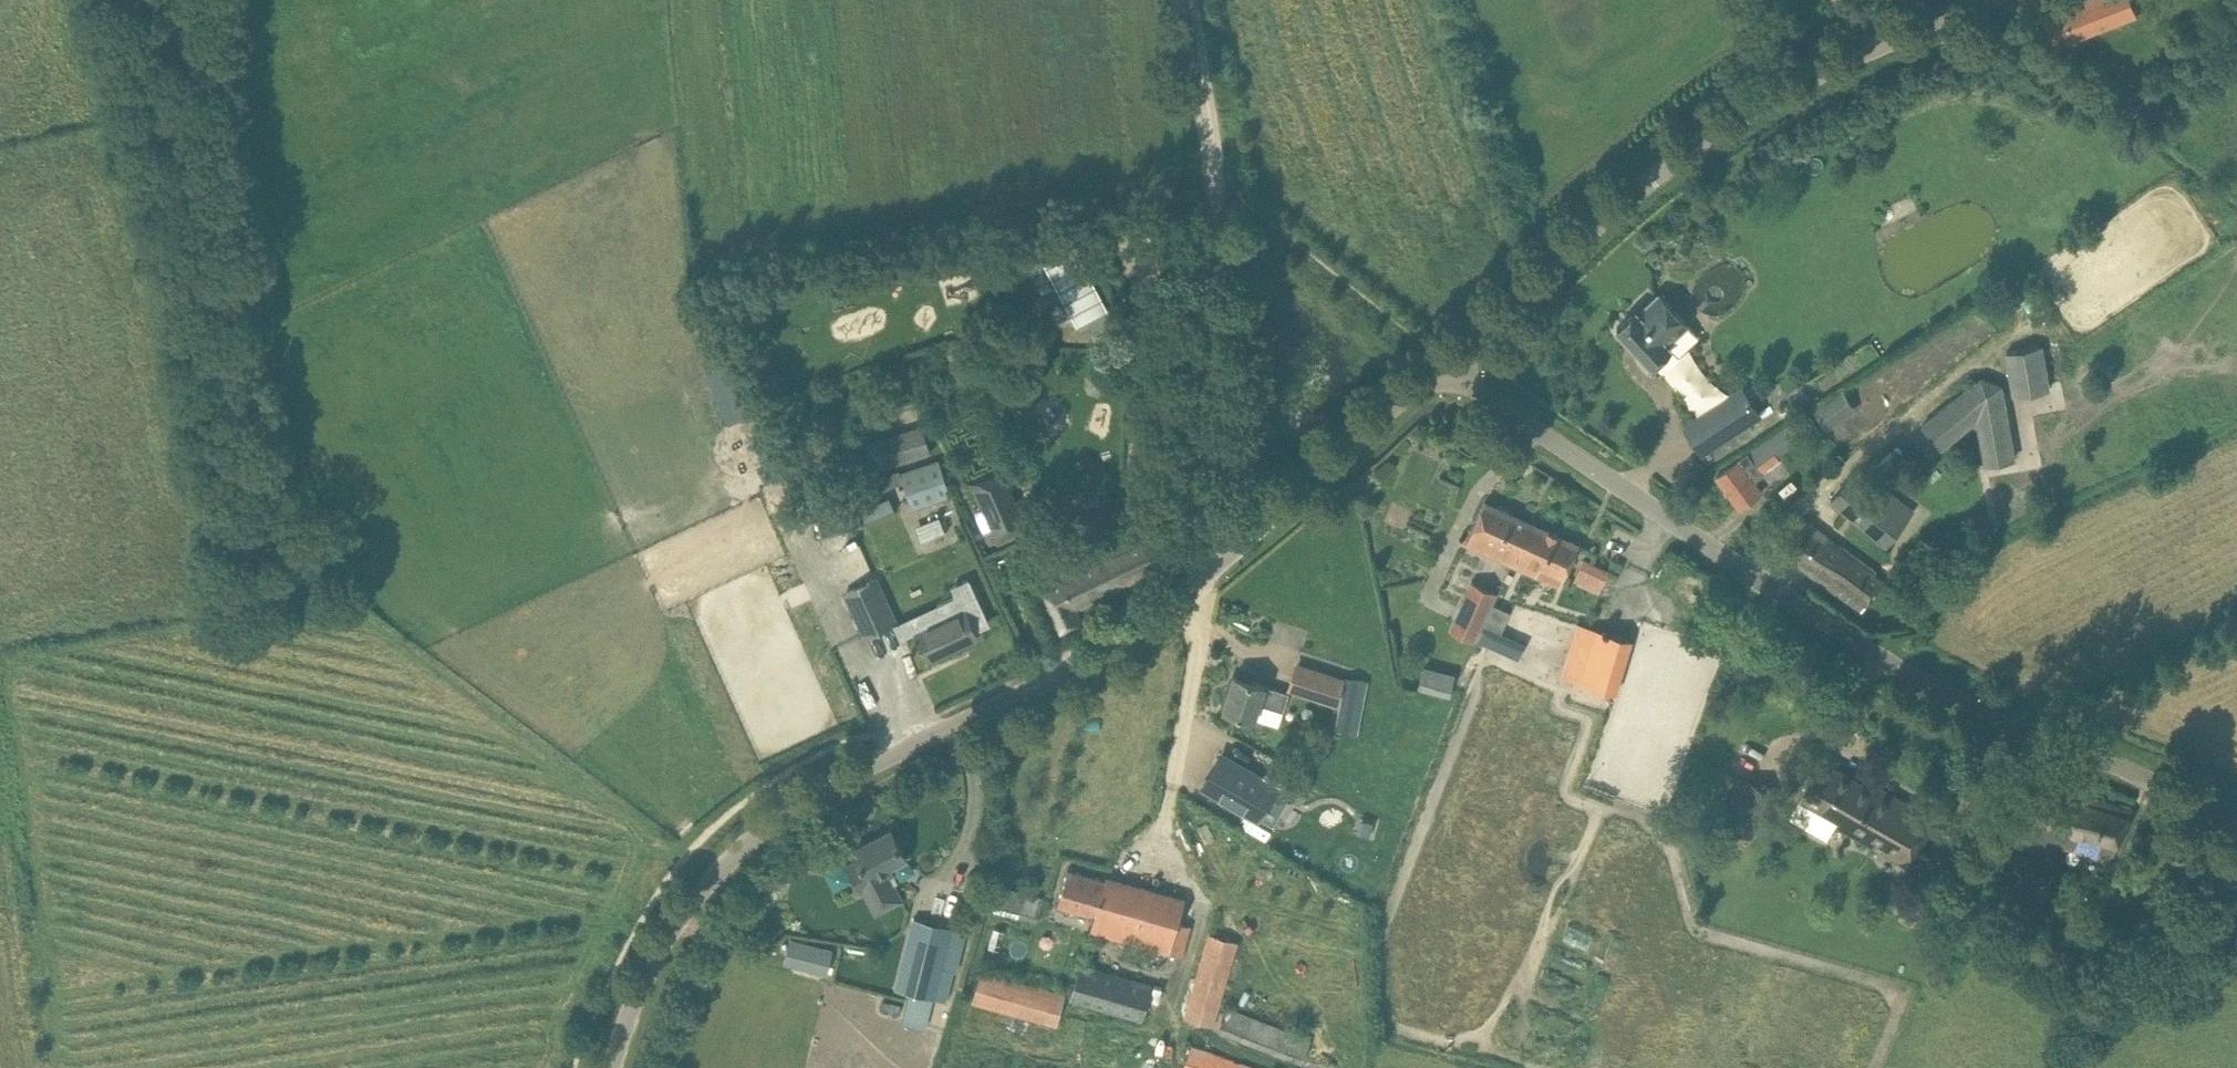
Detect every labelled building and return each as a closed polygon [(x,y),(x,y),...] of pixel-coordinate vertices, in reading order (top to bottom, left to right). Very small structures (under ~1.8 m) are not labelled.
[(2132,4),(2130,0),(2080,0),(2041,15),(2053,47),(2136,15),(2132,4)] [(947,307),(982,299),(976,272),(941,280),(947,307)] [(1617,328),(1641,353),(1639,357),(1647,365),(1651,363),(1652,365),(1671,347),(1675,351),(1681,351),(1695,338),(1695,332),(1687,324),(1688,324),(1659,293),(1639,312),(1636,309),(1617,328)] [(946,341),(952,363),(979,356),(972,334),(946,341)] [(2041,346),(2005,352),(2012,396),(2049,389),(2041,346)] [(1980,376),(1920,424),(1930,437),(1976,398),(1981,406),(1990,405),(2000,463),(2015,460),(2001,385),(1980,376)] [(1742,389),(1702,416),(1686,427),(1702,451),(1758,413),(1742,389)] [(1832,397),(1813,409),(1819,417),(1823,423),(1841,411),(1832,397)] [(1734,463),(1716,476),(1740,508),(1749,502),(1758,495),(1764,491),(1756,480),(1764,474),(1762,472),(1768,468),(1762,460),(1774,451),(1780,459),(1822,429),(1815,420),(1810,413),(1807,409),(1734,463)] [(770,463),(747,417),(728,426),(751,473),(770,463)] [(876,439),(880,451),(887,471),(934,456),(924,425),(904,430),(884,437),(876,439)] [(939,459),(900,473),(913,510),(953,496),(939,459)] [(970,483),(989,525),(998,545),(1016,537),(1015,533),(1022,530),(1023,531),(1034,526),(1021,497),(1014,499),(1010,489),(1014,487),(1005,468),(970,483)] [(1851,475),(1845,482),(1831,499),(1886,544),(1907,518),(1868,488),(1851,475)] [(815,510),(820,526),(858,513),(853,498),(815,510)] [(1560,586),(1564,575),(1570,564),(1579,544),(1530,522),(1485,501),(1480,511),(1466,543),(1486,552),(1511,564),(1537,575),(1560,586)] [(1838,531),(1809,510),(1780,551),(1781,552),(1839,594),(1841,591),(1848,596),(1846,598),(1861,610),(1884,581),(1874,573),(1875,571),(1832,540),(1838,531)] [(924,522),(930,539),(947,533),(940,516),(924,522)] [(1035,556),(1045,577),(1036,581),(1059,631),(1082,621),(1077,611),(1125,587),(1123,585),(1135,579),(1136,581),(1170,565),(1154,529),(1085,559),(1075,537),(1035,556)] [(1609,571),(1583,560),(1572,583),(1599,594),(1609,571)] [(952,586),(956,595),(936,604),(941,617),(915,629),(929,660),(978,637),(975,631),(991,624),(970,578),(952,586)] [(846,593),(865,635),(895,621),(876,579),(846,593)] [(1482,625),(1491,606),(1497,592),(1471,581),(1449,631),(1475,642),(1482,625)] [(1589,627),(1573,681),(1616,694),(1632,640),(1589,627)] [(1449,694),(1455,671),(1422,663),(1416,686),(1449,694)] [(1343,680),(1296,665),(1289,687),(1338,703),(1343,680)] [(1289,692),(1256,682),(1235,675),(1224,708),(1235,712),(1245,715),(1279,726),(1289,692)] [(1358,733),(1370,681),(1344,676),(1335,728),(1358,733)] [(1222,756),(1205,786),(1258,816),(1275,786),(1262,779),(1262,778),(1222,756)] [(1821,758),(1810,778),(1799,797),(1800,797),(1788,818),(1828,840),(1836,825),(1910,867),(1938,820),(1922,811),(1921,812),(1913,807),(1914,806),(1863,778),(1861,782),(1821,758)] [(1262,778),(1262,779),(1275,786),(1290,795),(1300,801),(1312,781),(1273,759),(1263,776),(1262,778)] [(2062,789),(2063,785),(2031,774),(2009,837),(2053,852),(2057,842),(2115,863),(2126,830),(2133,809),(2077,790),(2076,794),(2062,789)] [(1364,820),(1361,833),(1371,835),(1374,822),(1364,820)] [(859,893),(862,891),(875,916),(903,901),(890,876),(894,874),(889,864),(905,856),(892,830),(854,849),(859,858),(845,866),(859,893)] [(1057,905),(1095,916),(1091,932),(1183,957),(1185,947),(1191,925),(1178,922),(1185,899),(1106,876),(1105,879),(1068,868),(1062,889),(1057,905)] [(994,911),(1037,922),(1044,897),(1000,886),(994,911)] [(1899,920),(1919,930),(1937,897),(1918,886),(1899,920)] [(941,966),(951,928),(914,919),(897,987),(910,991),(934,997),(945,999),(953,969),(941,966)] [(1209,933),(1184,1018),(1212,1027),(1219,1005),(1235,954),(1239,942),(1212,934),(1209,933)] [(792,939),(786,961),(812,968),(818,946),(792,939)] [(1080,963),(1069,1001),(1141,1021),(1152,983),(1080,963)] [(1057,1028),(1066,994),(980,970),(971,1004),(1057,1028)] [(910,991),(902,1023),(926,1028),(934,997),(910,991)] [(1300,1063),(1311,1039),(1229,1003),(1219,1027),(1300,1063)] [(1005,1062),(1030,1067),(1031,1067),(1035,1052),(1047,1055),(1053,1029),(984,1011),(981,1024),(1012,1032),(1005,1062)] [(1183,1067),(1256,1067),(1192,1045),(1183,1067)]
